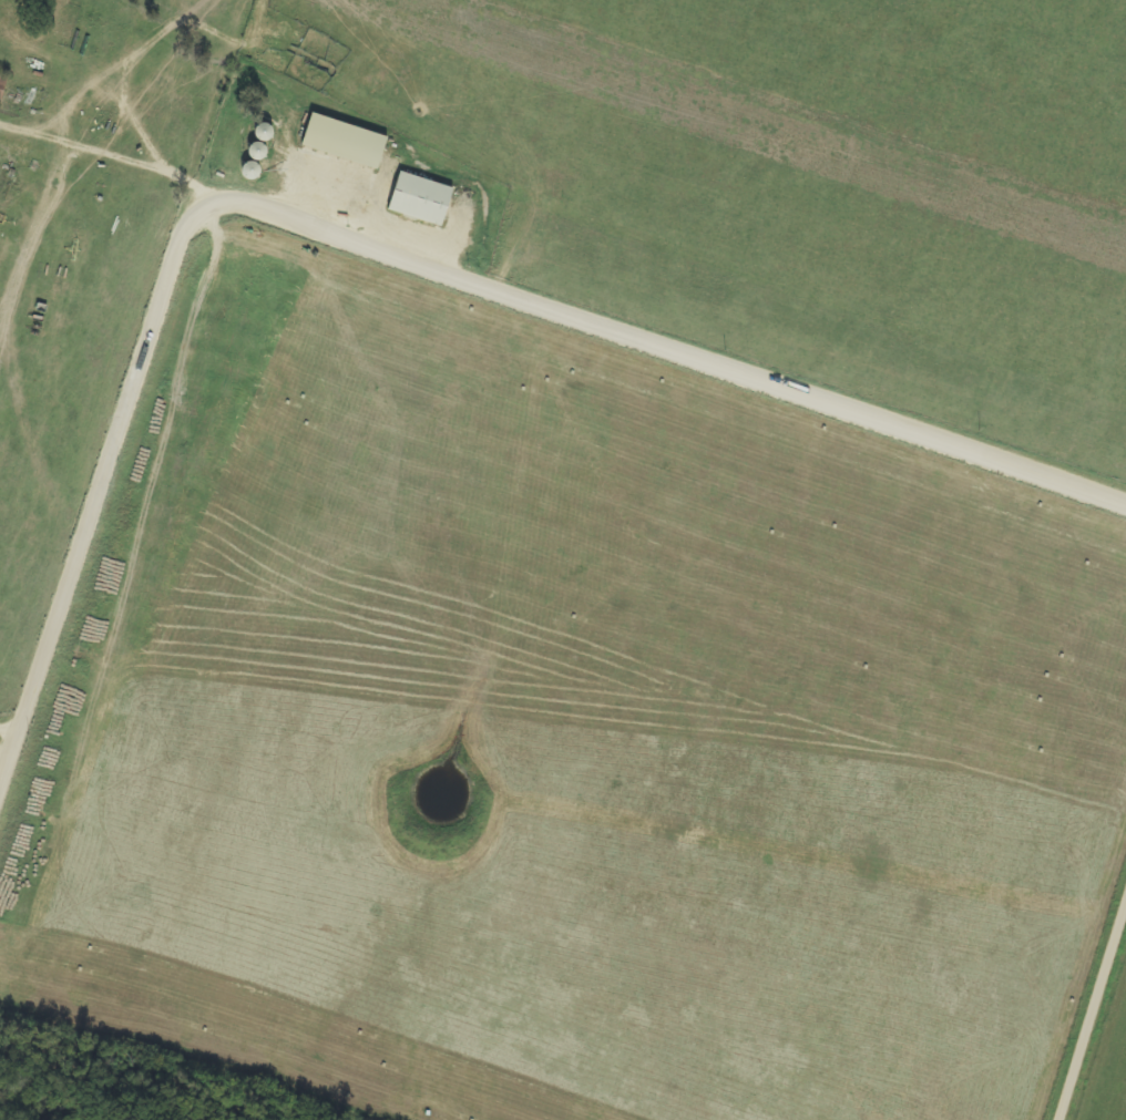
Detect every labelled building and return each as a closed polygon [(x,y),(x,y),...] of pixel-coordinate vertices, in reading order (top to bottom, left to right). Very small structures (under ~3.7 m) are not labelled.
[(454,189),(400,174),(389,213),(443,229),(454,189)]
